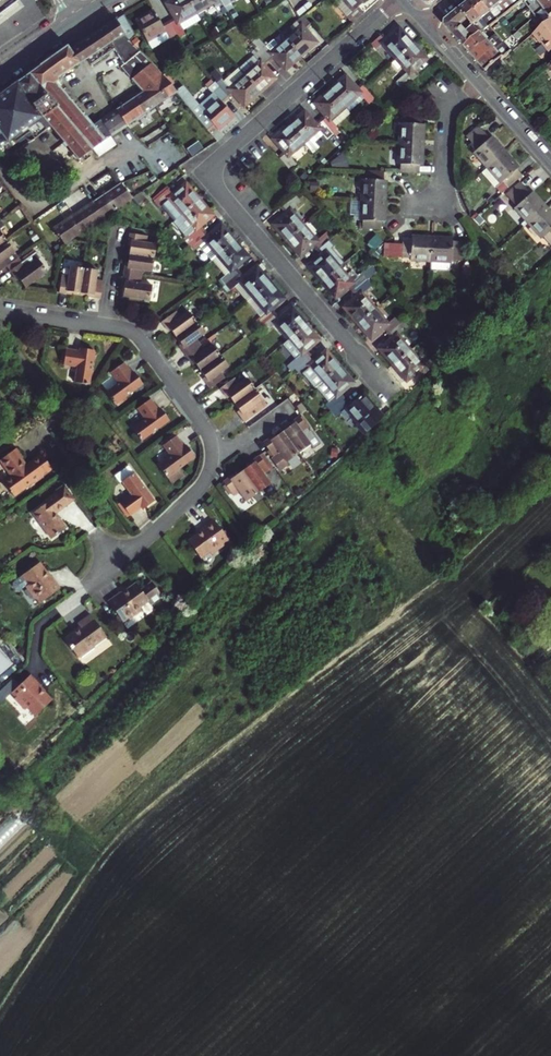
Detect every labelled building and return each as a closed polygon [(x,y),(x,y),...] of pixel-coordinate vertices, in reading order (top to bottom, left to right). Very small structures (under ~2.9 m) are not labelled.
[(10,1),(9,0),(0,0),(0,8),(10,1)] [(200,19),(196,12),(189,0),(171,0),(166,3),(175,18),(170,21),(179,38),(186,34),(183,29),(200,19)] [(225,6),(221,0),(189,0),(196,12),(213,2),(217,10),(225,6)] [(351,23),(364,12),(359,6),(365,0),(332,0),(351,23)] [(481,0),(472,0),(470,2),(483,17),(490,26),(498,19),(492,12),(481,0)] [(496,0),(481,0),(492,12),(500,5),(496,0)] [(510,0),(496,0),(500,5),(506,13),(515,6),(510,0)] [(538,1),(536,2),(538,5),(540,3),(545,9),(550,4),(550,0),(539,0),(538,1)] [(483,17),(470,2),(461,9),(468,18),(474,25),(483,17)] [(545,9),(543,11),(545,13),(547,11),(550,16),(550,4),(545,9)] [(468,18),(461,9),(445,21),(445,27),(453,36),(463,28),(460,24),(468,18)] [(136,20),(152,48),(169,39),(171,42),(179,38),(170,21),(163,26),(153,10),(136,20)] [(137,34),(124,14),(115,20),(114,19),(77,43),(86,56),(89,61),(112,47),(124,63),(120,66),(141,90),(114,108),(126,124),(176,91),(158,69),(138,47),(137,48),(129,40),(137,34)] [(281,32),(286,38),(301,56),(318,42),(307,29),(312,24),(304,14),(299,18),(289,27),(294,32),(289,36),(284,30),(281,32)] [(533,33),(540,42),(542,41),(550,51),(550,50),(550,18),(533,33)] [(463,28),(453,36),(463,47),(480,33),(474,25),(466,31),(463,28)] [(386,39),(381,33),(370,43),(376,48),(383,42),(396,57),(412,43),(399,28),(386,39)] [(480,33),(463,47),(471,55),(488,41),(480,33)] [(257,47),(270,62),(276,57),(286,69),(301,56),(286,38),(278,45),(273,38),(266,44),(263,41),(257,47)] [(488,41),(471,55),(478,64),(495,49),(488,41)] [(38,66),(15,83),(42,116),(43,115),(51,125),(79,158),(90,148),(98,156),(116,144),(110,135),(126,124),(114,108),(93,123),(86,114),(85,115),(57,82),(58,77),(86,56),(77,43),(69,49),(67,45),(38,65),(38,66)] [(412,43),(396,57),(409,72),(402,78),(408,86),(410,84),(419,76),(413,70),(426,58),(412,43)] [(495,49),(478,64),(491,79),(506,67),(500,60),(511,51),(503,43),(495,49)] [(265,66),(270,62),(257,47),(251,52),(259,62),(244,75),(259,92),(276,78),(265,66)] [(244,105),(259,92),(244,75),(230,87),(222,77),(216,69),(210,73),(215,80),(213,81),(228,98),(234,93),(244,105)] [(345,75),(329,88),(346,107),(360,95),(365,101),(372,95),(364,86),(361,82),(356,87),(345,75)] [(202,112),(197,116),(208,130),(214,125),(218,129),(233,114),(223,103),(228,98),(213,81),(207,86),(214,93),(198,107),(202,112)] [(27,127),(35,137),(51,125),(43,115),(42,116),(15,83),(0,93),(0,147),(27,127)] [(346,107),(329,88),(314,102),(324,115),(320,119),(333,133),(336,136),(341,131),(336,126),(351,113),(346,107)] [(182,89),(178,93),(191,109),(194,107),(190,103),(192,101),(182,89)] [(360,95),(346,107),(351,113),(365,101),(360,95)] [(304,111),(288,124),(304,143),(308,147),(324,134),(327,138),(333,133),(320,119),(314,123),(304,111)] [(400,122),(399,142),(422,144),(423,123),(422,123),(422,116),(402,114),(402,122),(400,122)] [(278,155),(289,168),(296,163),(289,156),(304,143),(288,124),(271,139),(282,152),(278,155)] [(487,168),(505,152),(492,136),(489,138),(484,131),(469,143),(474,150),(472,151),(487,168)] [(400,164),(399,172),(416,172),(419,172),(419,165),(422,164),(422,144),(399,142),(398,163),(400,164)] [(508,188),(522,175),(516,169),(519,167),(505,152),(487,168),(500,183),(502,181),(508,188)] [(384,171),(365,170),(365,179),(362,179),(361,200),(385,201),(386,179),(384,179),(384,171)] [(133,197),(121,182),(84,207),(94,222),(133,197)] [(514,207),(528,223),(546,208),(532,192),(529,194),(520,182),(506,194),(516,206),(514,207)] [(162,205),(175,220),(199,199),(185,183),(173,193),(168,187),(155,199),(160,206),(162,205)] [(300,203),(294,195),(282,205),(287,212),(274,224),(287,238),(303,224),(291,211),(300,203)] [(199,199),(175,220),(188,234),(185,237),(190,242),(205,229),(200,224),(212,214),(199,199)] [(385,201),(361,200),(360,220),(363,220),(362,228),(381,229),(382,220),(384,220),(385,201)] [(94,222),(84,207),(52,228),(63,243),(94,222)] [(548,242),(550,239),(550,214),(546,208),(528,223),(541,238),(543,236),(548,242)] [(215,256),(234,239),(221,224),(209,235),(205,229),(190,242),(195,248),(202,242),(211,252),(215,256)] [(316,240),(303,224),(287,238),(299,254),(313,243),(318,248),(329,239),(331,237),(327,231),(316,240)] [(130,247),(129,254),(154,257),(156,243),(146,242),(148,236),(129,233),(128,242),(130,242),(130,247)] [(403,238),(403,244),(403,256),(403,257),(410,257),(410,260),(432,261),(433,237),(412,237),(411,238),(403,238)] [(449,262),(451,262),(452,260),(460,260),(460,241),(453,240),(453,238),(433,237),(432,261),(431,269),(447,270),(449,267),(449,262)] [(247,255),(234,239),(215,256),(228,272),(220,279),(224,284),(240,271),(235,265),(247,255)] [(309,265),(322,280),(338,266),(326,252),(334,245),(329,239),(318,248),(322,253),(309,265)] [(5,240),(0,244),(0,270),(5,267),(16,259),(18,257),(5,240)] [(123,268),(123,274),(142,276),(143,270),(152,272),(154,257),(129,254),(127,262),(127,268),(123,268)] [(15,275),(18,279),(24,288),(47,271),(37,258),(27,265),(24,259),(19,262),(7,271),(12,277),(15,275)] [(16,259),(5,267),(7,271),(19,262),(16,259)] [(338,266),(322,280),(335,296),(350,284),(354,289),(367,278),(376,270),(372,264),(359,276),(353,268),(346,275),(338,266)] [(58,293),(68,294),(68,291),(73,292),(79,293),(83,267),(69,265),(68,275),(61,274),(58,293)] [(245,276),(240,271),(224,284),(230,290),(235,287),(247,301),(270,281),(257,266),(245,276)] [(79,293),(87,294),(92,295),(91,298),(100,299),(103,280),(97,279),(98,270),(83,267),(79,293)] [(141,282),(142,276),(123,274),(122,281),(124,281),(124,286),(122,297),(144,300),(150,301),(152,284),(141,282)] [(344,306),(358,322),(374,308),(362,294),(373,284),(367,278),(354,289),(358,294),(344,306)] [(283,296),(270,281),(247,301),(260,316),(255,320),(255,323),(259,327),(261,325),(275,313),(271,307),(283,296)] [(275,324),(288,340),(306,324),(293,308),(280,318),(275,313),(261,325),(265,331),(275,324)] [(374,308),(358,322),(371,338),(385,326),(389,330),(402,319),(398,314),(387,323),(374,308)] [(175,310),(161,321),(165,327),(167,326),(170,330),(175,337),(196,322),(187,310),(179,316),(175,310)] [(379,348),(393,364),(410,349),(398,335),(409,326),(402,319),(389,330),(393,335),(379,348)] [(204,333),(196,322),(175,337),(181,344),(184,349),(182,351),(186,356),(201,345),(197,339),(204,333)] [(318,339),(306,324),(288,340),(283,344),(295,358),(286,366),(290,371),(294,368),(310,355),(310,354),(307,349),(318,339)] [(204,349),(201,345),(186,356),(190,362),(192,361),(195,365),(200,372),(221,356),(212,343),(204,349)] [(76,367),(73,382),(90,384),(95,350),(78,347),(78,350),(65,349),(63,365),(76,367)] [(410,349),(393,364),(406,379),(420,367),(426,374),(438,362),(433,356),(423,364),(410,349)] [(314,387),(316,386),(340,366),(327,350),(314,360),(310,355),(294,368),(300,374),(302,372),(314,387)] [(228,366),(221,356),(200,372),(204,376),(207,380),(204,382),(210,389),(217,384),(225,378),(221,372),(228,366)] [(118,381),(105,390),(114,404),(142,384),(133,371),(131,372),(124,361),(110,371),(118,381)] [(353,381),(340,366),(316,386),(329,402),(325,404),(329,409),(345,396),(341,392),(353,381)] [(234,377),(219,387),(225,395),(227,394),(230,398),(234,404),(255,389),(245,377),(239,382),(234,377)] [(267,405),(255,389),(234,404),(238,410),(241,414),(239,415),(244,422),(267,405)] [(341,413),(361,437),(382,417),(376,410),(377,409),(363,392),(351,403),(345,396),(329,409),(336,417),(341,413)] [(144,418),(131,427),(141,440),(168,421),(159,408),(157,409),(150,398),(136,408),(144,418)] [(289,426),(282,430),(298,453),(311,444),(313,447),(321,442),(311,428),(310,429),(299,414),(297,415),(291,420),(293,423),(289,426)] [(262,441),(269,450),(273,456),(271,458),(280,471),(288,465),(286,462),(298,453),(282,430),(275,435),(271,439),(269,436),(262,441)] [(162,445),(176,435),(174,432),(160,442),(162,445)] [(176,435),(162,445),(170,455),(158,464),(167,477),(168,476),(173,484),(183,476),(178,469),(195,457),(185,444),(183,445),(176,435)] [(52,468),(41,454),(26,465),(21,458),(23,457),(16,447),(0,458),(0,461),(11,475),(2,482),(13,496),(52,468)] [(263,451),(259,454),(270,469),(274,466),(263,451)] [(250,464),(242,469),(259,491),(271,483),(264,473),(270,469),(259,454),(252,459),(254,461),(250,464)] [(155,500),(134,472),(129,465),(117,474),(122,481),(131,493),(121,501),(131,514),(140,507),(142,510),(155,500)] [(229,476),(223,481),(226,485),(230,492),(233,496),(239,492),(245,501),(259,491),(242,469),(235,475),(231,478),(229,476)] [(45,503),(32,512),(51,539),(66,528),(55,513),(66,504),(57,492),(44,501),(45,503)] [(121,501),(119,502),(128,516),(131,514),(121,501)] [(187,541),(200,558),(210,550),(212,553),(224,545),(223,543),(227,539),(213,519),(201,528),(203,530),(187,541)] [(40,561),(38,562),(50,578),(51,576),(40,561)] [(60,588),(51,576),(50,578),(38,562),(21,575),(28,583),(25,585),(34,598),(35,597),(39,603),(60,588)] [(107,600),(122,621),(127,618),(128,619),(141,609),(139,607),(148,601),(150,604),(162,595),(151,581),(140,589),(135,582),(120,593),(119,592),(107,600)] [(81,625),(63,637),(77,656),(79,654),(81,657),(94,647),(92,645),(105,635),(90,615),(79,622),(81,625)] [(15,663),(0,645),(0,675),(15,663)] [(34,715),(50,700),(39,687),(40,686),(29,675),(11,693),(15,697),(14,699),(25,710),(27,708),(34,715)]
